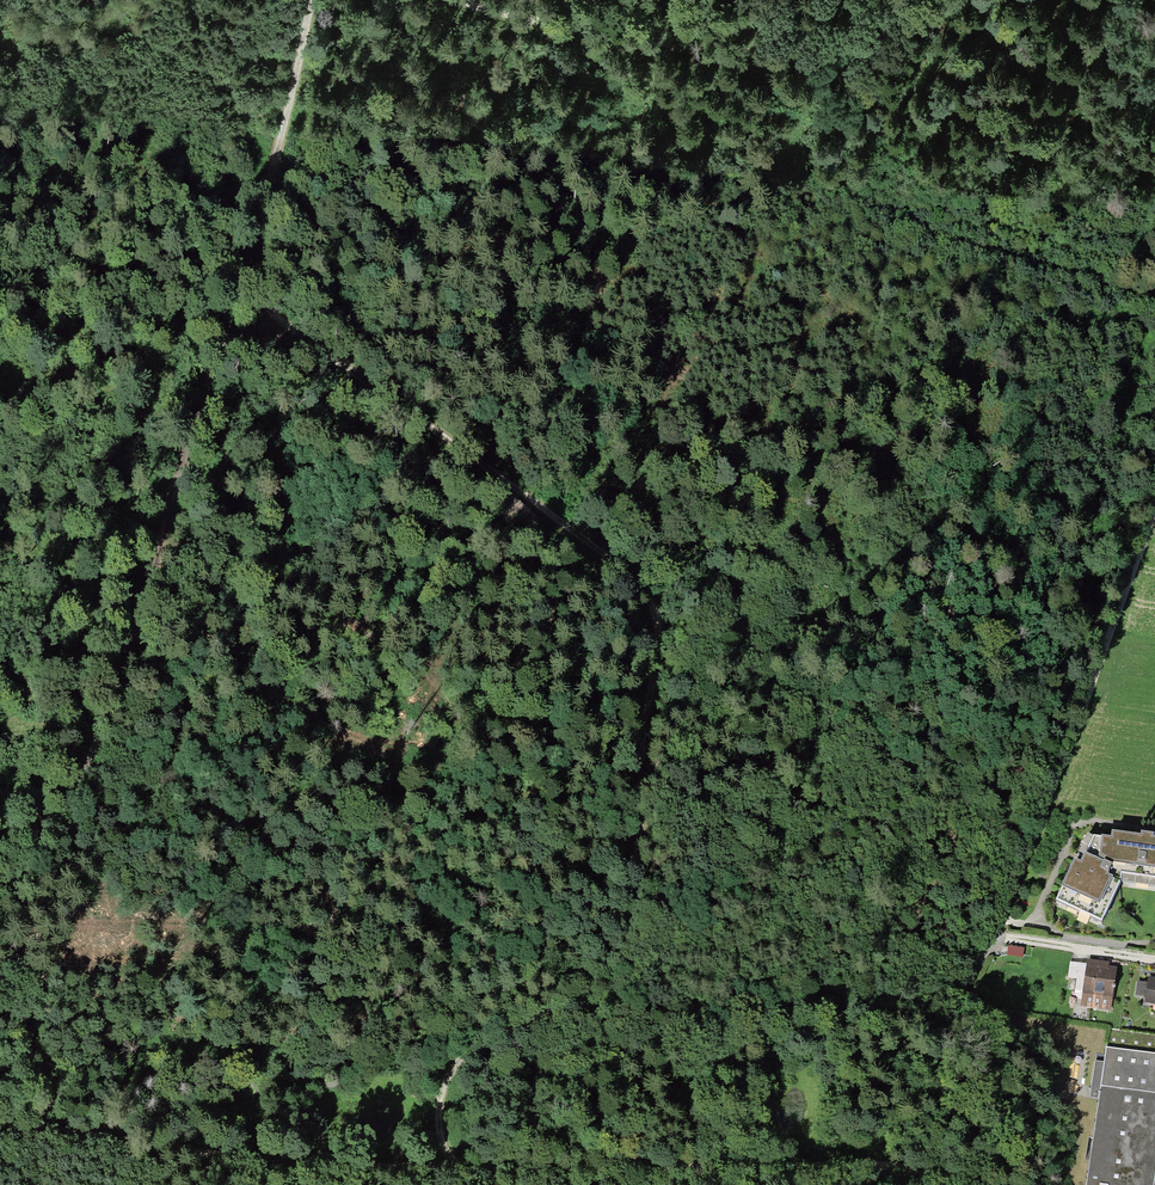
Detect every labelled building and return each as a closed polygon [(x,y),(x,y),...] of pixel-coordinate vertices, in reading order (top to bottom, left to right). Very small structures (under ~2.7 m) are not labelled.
[(1055,901),(1099,923),(1120,876),(1154,880),(1154,841),(1152,840),(1152,836),(1138,835),(1138,838),(1109,834),(1109,841),(1091,838),(1077,865),(1073,863),(1055,901)] [(1024,948),(1009,946),(1007,955),(1023,958),(1024,948)] [(1112,1011),(1118,967),(1109,966),(1110,963),(1088,959),(1087,964),(1070,962),(1068,978),(1077,979),(1075,991),(1075,994),(1076,997),(1078,999),(1081,1000),(1080,1007),(1112,1011)] [(1147,982),(1137,981),(1135,996),(1145,997),(1144,1003),(1154,1005),(1154,978),(1148,977),(1147,982)] [(1110,1028),(1087,1184),(1154,1184),(1154,1034),(1110,1028)] [(1074,1052),(1072,1071),(1085,1072),(1087,1054),(1074,1052)]
